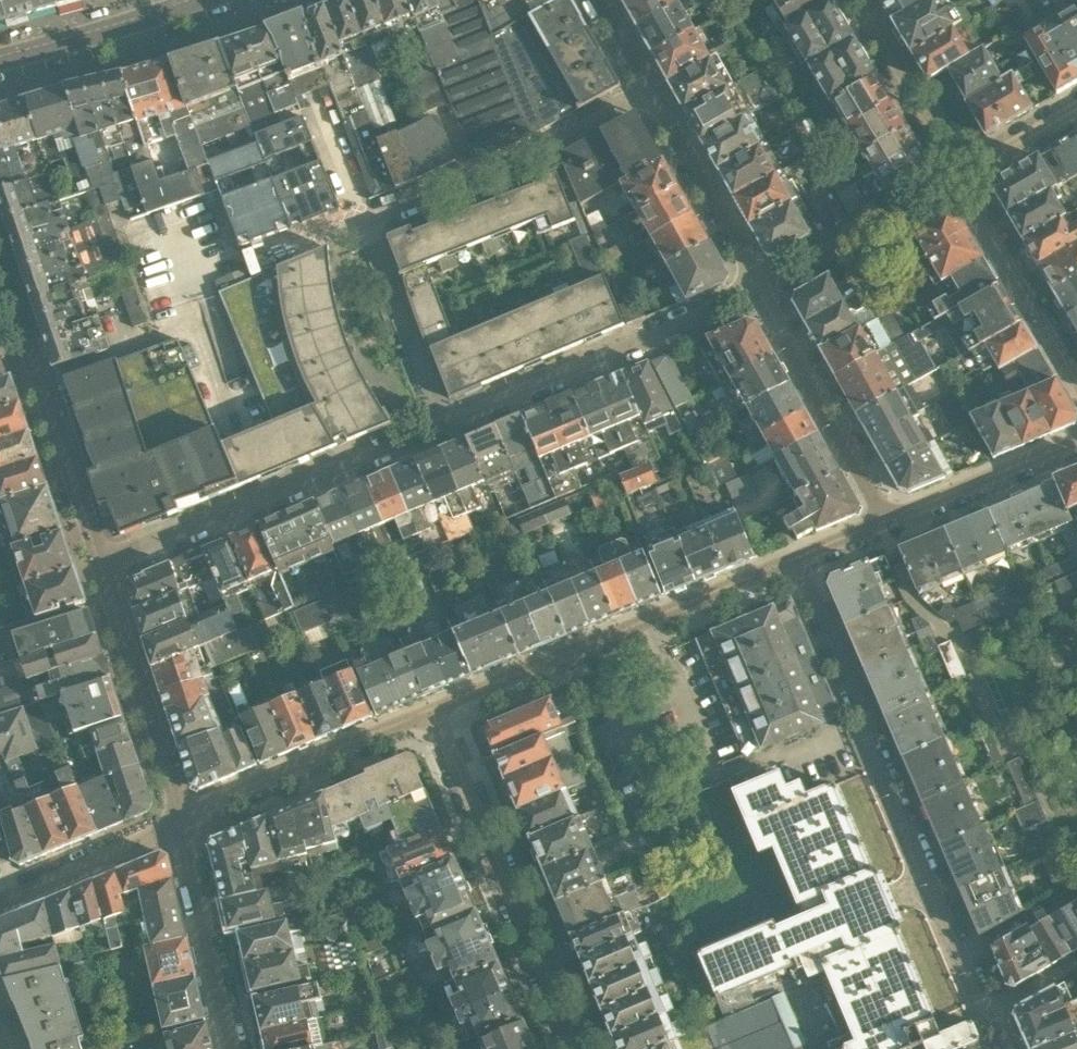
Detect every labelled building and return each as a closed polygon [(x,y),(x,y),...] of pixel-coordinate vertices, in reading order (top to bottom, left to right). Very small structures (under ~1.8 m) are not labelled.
[(8,19),(3,0),(0,0),(0,21),(8,19)] [(30,13),(26,0),(3,0),(8,19),(30,13)] [(30,13),(58,5),(57,0),(26,0),(30,13)] [(367,46),(349,0),(340,0),(326,6),(358,89),(365,109),(374,130),(396,121),(371,55),(367,46)] [(367,46),(390,37),(375,0),(349,0),(367,46)] [(420,32),(408,0),(375,0),(390,37),(417,26),(420,32)] [(434,66),(457,56),(434,0),(408,0),(420,32),(429,53),(434,66)] [(457,56),(434,66),(435,67),(449,103),(471,159),(532,135),(477,0),(434,0),(457,56)] [(531,12),(525,0),(477,0),(532,135),(543,129),(502,28),(529,13),(531,12)] [(531,12),(532,14),(556,0),(525,0),(531,12)] [(571,0),(556,0),(532,14),(531,12),(529,13),(580,108),(620,86),(571,0)] [(636,26),(679,3),(686,0),(621,0),(636,26)] [(824,0),(766,0),(765,1),(766,3),(780,26),(824,0)] [(829,0),(824,0),(780,26),(782,29),(780,30),(801,66),(805,64),(806,65),(852,38),(829,0)] [(891,20),(926,0),(879,0),(891,20)] [(911,53),(953,28),(970,17),(962,2),(953,7),(948,0),(926,0),(891,20),(911,53)] [(694,30),(679,3),(636,26),(652,54),(694,30)] [(1076,80),(1076,4),(1024,35),(1057,91),(1076,80)] [(365,109),(358,89),(326,6),(304,14),(330,85),(333,94),(342,120),(364,176),(365,176),(373,197),(396,188),(377,140),(374,130),(365,109)] [(543,129),(580,108),(529,13),(502,28),(543,129)] [(304,14),(267,28),(290,84),(298,104),(300,110),(307,108),(302,96),(330,85),(304,14)] [(267,28),(245,36),(267,93),(268,95),(275,113),(298,104),(290,84),(267,28)] [(928,81),(946,69),(970,56),(969,56),(953,28),(911,53),(928,81)] [(652,54),(668,81),(710,58),(694,30),(652,54)] [(1024,38),(1019,30),(1012,35),(1016,42),(1024,38)] [(245,36),(220,44),(250,122),(251,123),(275,113),(268,95),(267,93),(245,36)] [(802,70),(822,104),(874,74),(853,40),(807,66),(802,70)] [(220,44),(169,60),(200,146),(202,145),(226,136),(235,133),(252,126),(251,123),(250,122),(220,44)] [(983,47),(969,56),(970,56),(946,69),(964,100),(1001,78),(983,47)] [(416,58),(421,72),(435,67),(434,66),(429,53),(416,58)] [(727,87),(710,58),(668,81),(686,113),(690,111),(689,109),(727,87)] [(208,161),(202,145),(200,146),(169,60),(124,73),(119,74),(151,162),(158,180),(207,164),(206,162),(208,161)] [(425,112),(449,103),(435,67),(421,72),(411,76),(425,112)] [(743,116),(743,117),(779,99),(772,86),(762,68),(727,87),(689,109),(690,111),(686,113),(702,141),(706,139),(705,137),(743,116)] [(986,136),(1033,108),(1012,72),(1001,78),(964,100),(986,136)] [(119,74),(101,78),(130,164),(131,167),(146,163),(146,164),(151,162),(119,74)] [(889,101),(874,74),(822,104),(824,106),(826,105),(840,129),(846,126),(889,101)] [(101,78),(82,82),(109,160),(115,158),(118,167),(130,164),(101,78)] [(82,82),(63,87),(81,146),(74,148),(92,190),(100,187),(106,205),(122,199),(82,82)] [(87,192),(92,190),(74,148),(81,146),(63,87),(24,98),(45,164),(63,158),(68,174),(69,174),(76,195),(87,192)] [(0,106),(0,146),(1,150),(10,179),(0,182),(0,190),(29,180),(29,181),(49,175),(45,164),(24,98),(0,106)] [(860,150),(904,126),(889,101),(846,126),(860,150)] [(661,159),(655,149),(635,112),(558,154),(580,205),(620,183),(661,159)] [(302,113),(279,123),(317,220),(341,210),(302,113)] [(743,117),(743,116),(705,137),(706,139),(702,141),(719,172),(723,170),(721,167),(759,146),(743,117)] [(810,116),(802,121),(809,133),(817,128),(810,116)] [(418,180),(457,165),(438,119),(433,117),(398,133),(418,180)] [(803,144),(812,138),(802,121),(792,126),(803,144)] [(279,123),(254,133),(257,141),(291,229),(292,230),(316,220),(317,220),(279,123)] [(916,146),(904,126),(860,150),(868,163),(858,169),(863,177),(864,179),(874,173),(873,171),(916,146)] [(398,132),(377,140),(396,188),(418,180),(398,133),(398,132)] [(1050,149),(1068,181),(1076,175),(1076,134),(1050,149)] [(207,164),(219,190),(240,249),(291,229),(257,141),(208,161),(206,162),(207,164)] [(719,172),(735,199),(738,198),(737,195),(775,174),(759,146),(721,167),(723,170),(719,172)] [(927,163),(916,146),(873,171),(874,173),(885,193),(925,170),(927,163)] [(1,150),(0,151),(0,182),(10,179),(1,150)] [(995,181),(993,189),(1009,215),(1056,188),(1062,184),(1053,169),(1048,172),(1038,156),(1022,165),(1006,174),(995,181)] [(676,186),(661,159),(620,183),(634,209),(676,186)] [(219,190),(207,164),(158,180),(151,162),(146,164),(146,163),(131,167),(144,205),(130,210),(133,218),(131,219),(131,220),(219,190)] [(131,167),(113,173),(122,199),(126,211),(130,210),(144,205),(131,167)] [(568,203),(555,170),(387,236),(403,278),(405,283),(406,288),(409,300),(417,321),(428,350),(431,349),(450,398),(624,325),(586,233),(569,240),(587,283),(454,338),(424,261),(436,256),(443,272),(459,265),(453,249),(480,239),(486,254),(503,248),(497,232),(524,222),(530,237),(575,220),(568,203)] [(828,178),(836,193),(847,186),(838,172),(828,178)] [(791,202),(775,174),(737,195),(738,198),(735,199),(750,226),(791,202)] [(49,175),(29,181),(29,180),(0,190),(0,207),(3,217),(38,206),(39,207),(49,204),(49,203),(57,201),(49,175)] [(836,193),(848,214),(866,204),(854,182),(836,193)] [(693,214),(676,186),(634,209),(645,228),(629,236),(635,247),(641,244),(640,243),(693,214)] [(100,187),(92,190),(87,192),(95,217),(109,213),(106,205),(100,187)] [(1009,215),(1023,240),(1062,217),(1062,218),(1066,216),(1056,200),(1061,197),(1056,188),(1009,215)] [(39,207),(38,206),(3,217),(10,236),(33,228),(34,233),(39,232),(41,237),(69,228),(64,210),(63,210),(60,200),(57,201),(49,203),(49,204),(39,207)] [(568,203),(575,220),(580,234),(587,231),(574,201),(568,203)] [(774,256),(810,235),(791,202),(750,226),(766,254),(774,256)] [(923,257),(925,256),(967,232),(955,211),(945,209),(890,240),(906,268),(923,257)] [(10,236),(27,287),(50,279),(52,284),(56,283),(57,288),(85,278),(86,278),(87,280),(113,269),(111,262),(125,258),(109,213),(95,217),(96,218),(70,229),(69,228),(41,237),(39,232),(34,233),(33,228),(10,236)] [(640,243),(641,244),(645,252),(655,246),(665,264),(708,241),(693,214),(640,243)] [(602,218),(590,224),(595,233),(609,225),(604,216),(602,218)] [(1023,240),(1039,266),(1076,244),(1076,224),(1069,229),(1062,218),(1062,217),(1023,240)] [(982,257),(967,232),(925,256),(941,282),(950,277),(949,276),(982,257)] [(727,275),(708,241),(665,264),(676,284),(669,288),(677,303),(723,284),(727,275)] [(1039,266),(1053,289),(1076,276),(1076,244),(1039,266)] [(328,247),(251,279),(248,281),(235,286),(231,275),(215,281),(274,423),(249,433),(242,436),(222,444),(178,339),(63,380),(65,391),(62,393),(108,533),(110,536),(111,537),(113,538),(114,539),(115,539),(116,538),(117,538),(119,537),(158,520),(264,476),(282,469),(282,467),(290,462),(291,465),(305,459),(308,458),(337,446),(335,441),(344,435),(348,441),(391,423),(369,386),(363,375),(352,352),(348,343),(343,328),(340,318),(337,308),(333,287),(331,273),(328,247)] [(793,303),(805,323),(863,291),(885,279),(870,252),(829,276),(796,294),(793,303)] [(950,277),(941,282),(919,295),(934,321),(940,317),(939,317),(997,283),(982,257),(949,276),(950,277)] [(147,322),(125,258),(111,262),(113,269),(133,327),(147,322)] [(231,275),(235,286),(248,281),(243,270),(231,275)] [(1053,289),(1069,316),(1076,311),(1076,276),(1053,289)] [(87,280),(86,278),(85,278),(57,288),(56,283),(52,284),(50,279),(27,287),(53,368),(99,352),(109,348),(97,309),(85,312),(79,292),(89,288),(87,280)] [(905,337),(875,354),(896,392),(897,392),(911,384),(934,370),(919,342),(944,328),(961,357),(972,351),(983,344),(982,342),(1020,320),(997,283),(939,317),(940,317),(934,321),(922,328),(921,327),(905,337)] [(627,324),(645,317),(631,284),(614,293),(627,324)] [(871,304),(863,291),(805,323),(820,351),(860,327),(865,325),(857,312),(871,304)] [(835,376),(875,354),(905,337),(890,311),(882,315),(865,325),(860,327),(820,351),(835,376)] [(1069,316),(1076,330),(1076,311),(1069,316)] [(1035,346),(1020,320),(982,342),(983,344),(991,358),(995,363),(998,369),(1012,362),(1011,360),(1035,346)] [(746,321),(697,342),(721,383),(774,357),(755,324),(746,321)] [(995,363),(991,358),(983,344),(972,351),(980,364),(984,370),(995,363)] [(1027,391),(1029,390),(1054,379),(1035,348),(1036,348),(1035,346),(1011,360),(1012,362),(1027,391)] [(669,355),(673,362),(686,356),(683,349),(669,355)] [(669,355),(668,354),(651,361),(675,407),(692,399),(673,362),(669,355)] [(896,392),(875,354),(835,376),(856,415),(896,392)] [(774,357),(721,383),(719,384),(728,399),(722,403),(729,415),(733,413),(734,414),(790,385),(774,357)] [(953,361),(942,368),(954,388),(964,382),(965,382),(953,361)] [(647,362),(623,373),(648,432),(665,425),(669,435),(682,430),(674,414),(647,362)] [(623,373),(598,383),(624,448),(637,443),(649,438),(647,433),(648,432),(623,373)] [(20,403),(11,377),(0,380),(0,409),(20,403)] [(1075,423),(1076,416),(1076,415),(1055,379),(1054,379),(1029,390),(1052,433),(1075,423)] [(610,454),(624,448),(598,383),(572,394),(594,447),(605,442),(610,454)] [(924,408),(911,384),(897,392),(896,392),(856,415),(872,442),(912,419),(911,418),(919,414),(918,413),(924,408)] [(790,385),(734,414),(740,425),(739,425),(748,441),(805,412),(790,385)] [(1027,391),(1000,402),(1023,445),(1052,433),(1029,390),(1027,391)] [(572,394),(547,404),(574,470),(587,464),(588,465),(599,460),(594,447),(572,394)] [(937,402),(953,430),(967,422),(951,394),(937,402)] [(993,458),(1023,445),(1000,402),(983,409),(969,415),(993,458)] [(30,432),(20,403),(0,409),(0,441),(30,432)] [(573,470),(574,470),(547,404),(522,415),(557,498),(581,488),(573,470)] [(805,412),(748,441),(754,452),(758,450),(764,462),(818,435),(805,412)] [(691,413),(681,418),(689,434),(699,430),(691,413)] [(531,508),(557,498),(522,415),(496,426),(531,508)] [(920,432),(912,419),(872,442),(887,467),(933,441),(926,429),(920,432)] [(505,520),(531,508),(496,426),(466,438),(484,483),(484,482),(489,493),(494,491),(505,520)] [(38,458),(30,432),(0,441),(0,470),(38,458)] [(818,435),(764,462),(778,487),(779,486),(779,485),(787,481),(795,495),(839,473),(818,435)] [(484,483),(466,438),(440,449),(475,532),(501,521),(497,512),(471,522),(468,514),(482,509),(472,487),(484,483)] [(706,441),(696,447),(704,463),(714,458),(706,441)] [(909,492),(945,477),(952,474),(933,441),(887,467),(888,469),(888,470),(899,490),(909,493),(909,492)] [(475,532),(440,449),(415,459),(450,542),(475,532)] [(659,460),(666,478),(678,473),(671,456),(659,460)] [(736,476),(727,457),(710,465),(720,484),(736,476)] [(47,485),(38,458),(0,470),(0,500),(47,485)] [(450,542),(415,459),(390,470),(425,553),(450,542)] [(619,476),(632,470),(628,459),(614,464),(619,476)] [(626,494),(626,495),(644,488),(643,487),(658,482),(650,463),(632,470),(619,476),(627,494),(626,494)] [(1055,484),(1067,511),(1076,507),(1076,468),(1053,478),(1055,484)] [(383,525),(392,546),(399,563),(425,553),(390,470),(365,480),(383,525)] [(839,473),(795,495),(804,510),(784,522),(789,531),(792,530),(797,539),(815,529),(816,531),(855,515),(859,507),(839,473)] [(748,474),(725,484),(736,508),(759,499),(748,474)] [(399,563),(392,546),(383,525),(365,480),(340,491),(367,557),(368,556),(375,574),(399,563)] [(1072,521),(1067,511),(1055,484),(989,512),(1005,549),(1006,549),(1071,522),(1072,521)] [(3,535),(11,533),(16,546),(16,547),(62,532),(47,485),(0,500),(0,536),(3,535)] [(638,496),(642,506),(660,499),(656,488),(638,496)] [(589,493),(599,516),(610,511),(600,489),(589,493)] [(368,556),(367,557),(340,491),(314,502),(332,545),(333,546),(336,553),(334,553),(348,585),(375,574),(368,556)] [(541,509),(547,524),(572,514),(565,499),(541,509)] [(315,561),(334,553),(336,553),(333,546),(332,545),(314,502),(294,510),(315,561)] [(1067,511),(1072,521),(1071,522),(1075,532),(1076,536),(1076,507),(1067,511)] [(547,524),(541,509),(517,519),(523,534),(547,524)] [(315,561),(294,510),(257,526),(279,577),(281,576),(315,561)] [(989,512),(945,530),(962,570),(1007,552),(1006,549),(1005,549),(989,512)] [(708,526),(725,569),(754,557),(736,514),(708,526)] [(279,577),(257,526),(230,537),(252,589),(264,619),(264,620),(265,619),(295,607),(281,576),(279,577)] [(677,539),(694,582),(725,569),(708,526),(678,538),(677,539)] [(916,589),(962,570),(945,530),(900,549),(916,589)] [(16,547),(13,548),(16,558),(18,565),(24,581),(29,597),(35,616),(36,617),(85,601),(66,542),(62,532),(16,547)] [(1075,532),(1066,536),(1072,551),(1076,550),(1076,536),(1075,532)] [(7,549),(16,546),(11,533),(3,535),(7,549)] [(645,545),(665,594),(694,582),(677,539),(678,538),(676,533),(645,545)] [(230,537),(202,549),(214,578),(225,605),(230,618),(244,612),(237,595),(252,589),(230,537)] [(357,672),(377,715),(399,705),(424,695),(447,685),(472,675),(495,665),(518,656),(542,646),(567,635),(590,626),(613,616),(638,606),(661,596),(643,552),(632,557),(626,542),(622,540),(611,544),(601,547),(598,553),(605,568),(595,572),(585,576),(579,561),(574,559),(564,563),(553,568),(551,573),(558,588),(548,592),(537,596),(531,581),(526,579),(516,583),(506,588),(504,592),(511,608),(500,612),(491,616),(484,600),(479,598),(469,603),(457,608),(456,613),(463,628),(453,632),(443,636),(436,621),(432,619),(421,623),(411,627),(409,632),(411,637),(401,641),(401,643),(392,648),(389,640),(385,639),(373,644),(363,648),(361,652),(368,667),(357,672)] [(126,588),(134,610),(214,578),(202,549),(130,579),(126,588)] [(866,668),(905,651),(877,587),(894,579),(885,556),(851,570),(851,569),(845,571),(845,572),(832,578),(830,585),(866,668)] [(1069,557),(1063,560),(1067,571),(1074,568),(1069,557)] [(8,560),(10,567),(18,565),(16,558),(8,560)] [(1063,560),(1056,563),(1061,573),(1067,571),(1063,560)] [(1054,576),(1061,573),(1056,563),(1050,566),(1054,576)] [(407,564),(398,568),(404,582),(408,593),(417,589),(407,564)] [(24,581),(18,565),(10,567),(16,584),(24,581)] [(1048,579),(1054,576),(1050,566),(1043,569),(1048,579)] [(387,589),(404,582),(398,568),(381,576),(387,589)] [(1076,586),(1076,571),(1055,581),(1061,593),(1076,586)] [(214,578),(134,610),(143,637),(225,605),(214,578)] [(372,579),(350,589),(355,602),(378,592),(372,579)] [(21,600),(29,597),(24,581),(16,584),(21,600)] [(329,593),(338,589),(334,581),(325,585),(329,593)] [(1022,592),(1021,592),(1018,584),(1009,587),(1000,591),(975,601),(979,610),(997,603),(1002,615),(1010,612),(1005,599),(1014,596),(1022,592)] [(308,602),(321,596),(318,588),(304,594),(308,602)] [(1027,605),(1022,592),(1014,596),(1018,608),(1027,605)] [(345,620),(335,595),(326,599),(337,624),(345,620)] [(1005,599),(1010,612),(1018,608),(1014,596),(1005,599)] [(27,619),(35,616),(29,597),(21,600),(27,619)] [(293,612),(302,632),(331,620),(322,600),(293,612)] [(841,715),(792,602),(788,600),(771,607),(696,639),(745,755),(841,715)] [(963,632),(984,623),(979,610),(975,601),(955,609),(965,616),(957,619),(963,632)] [(946,603),(938,614),(946,619),(953,608),(946,603)] [(979,610),(984,623),(1002,615),(997,603),(979,610)] [(225,605),(143,637),(153,666),(195,648),(201,645),(236,631),(230,618),(225,605)] [(950,622),(957,619),(965,616),(955,609),(953,608),(946,619),(950,622)] [(13,634),(20,656),(95,633),(88,610),(13,634)] [(911,619),(916,632),(930,627),(928,623),(919,616),(911,619)] [(214,654),(219,664),(274,641),(265,619),(264,620),(264,619),(236,631),(201,645),(206,657),(214,654)] [(916,632),(920,641),(934,635),(930,627),(916,632)] [(103,655),(95,633),(20,656),(27,680),(103,655)] [(937,644),(934,635),(920,641),(923,649),(937,644)] [(939,650),(946,665),(959,660),(950,640),(938,645),(937,644),(923,649),(926,656),(939,650)] [(195,648),(153,666),(161,692),(214,675),(216,680),(219,679),(215,666),(214,664),(201,670),(196,653),(195,648)] [(924,696),(905,651),(866,668),(884,712),(924,696)] [(43,700),(110,678),(103,655),(27,680),(25,681),(28,691),(33,703),(33,704),(43,701),(43,700)] [(963,668),(959,660),(946,665),(949,674),(963,668)] [(963,668),(949,674),(953,683),(958,681),(967,677),(963,668)] [(324,682),(344,728),(373,716),(373,715),(371,715),(352,670),(324,682)] [(214,675),(161,692),(166,709),(204,696),(224,690),(219,679),(216,680),(214,675)] [(10,676),(0,679),(0,682),(2,688),(13,685),(10,676)] [(963,695),(973,691),(967,677),(958,681),(958,682),(963,695)] [(111,678),(110,678),(43,700),(43,701),(51,722),(64,718),(70,735),(76,733),(77,733),(82,731),(123,718),(124,718),(111,678)] [(33,703),(28,691),(25,681),(13,685),(2,688),(0,689),(0,714),(24,706),(33,703)] [(268,706),(252,712),(238,681),(227,686),(240,718),(241,717),(260,763),(288,751),(268,706)] [(296,694),(316,740),(344,728),(324,682),(296,694)] [(256,765),(224,690),(204,696),(218,730),(236,773),(256,765)] [(963,695),(969,708),(978,704),(973,691),(963,695)] [(551,699),(520,712),(533,742),(544,737),(544,736),(576,723),(573,717),(574,717),(565,693),(551,699)] [(268,706),(288,751),(316,740),(296,694),(268,706)] [(204,696),(166,709),(178,744),(218,730),(204,696)] [(903,756),(943,739),(924,696),(884,712),(903,756)] [(43,701),(33,704),(33,703),(24,706),(0,714),(0,756),(3,755),(6,762),(19,757),(59,742),(58,739),(51,722),(43,701)] [(984,718),(978,704),(969,708),(975,722),(984,718)] [(486,733),(495,755),(496,757),(533,742),(520,712),(489,725),(486,733)] [(92,756),(92,755),(131,742),(123,718),(82,731),(77,733),(76,733),(85,759),(92,756)] [(977,727),(983,740),(992,736),(986,723),(977,727)] [(218,730),(178,744),(178,745),(179,744),(192,785),(200,789),(236,774),(236,773),(218,730)] [(983,740),(989,754),(998,750),(992,736),(983,740)] [(544,737),(533,742),(496,757),(505,778),(513,799),(514,798),(519,810),(562,792),(567,790),(544,737)] [(961,782),(943,739),(903,756),(922,798),(961,782)] [(92,755),(101,779),(139,766),(131,742),(92,755)] [(71,843),(96,832),(78,787),(62,749),(53,753),(55,759),(51,761),(58,778),(45,783),(71,843)] [(1004,764),(998,750),(989,754),(995,768),(1004,764)] [(3,755),(0,756),(0,772),(9,770),(6,762),(3,755)] [(6,762),(9,770),(15,783),(25,808),(44,854),(71,843),(45,783),(45,782),(29,788),(24,776),(27,775),(19,757),(6,762)] [(1006,762),(1013,777),(1026,771),(1020,757),(1006,762)] [(392,821),(402,844),(440,829),(413,764),(404,760),(323,794),(332,830),(360,818),(366,832),(392,821)] [(149,811),(152,804),(139,766),(101,779),(108,781),(123,822),(124,821),(149,811)] [(1013,777),(1019,791),(1032,786),(1026,771),(1013,777)] [(725,1018),(757,1005),(748,984),(790,966),(797,982),(826,969),(852,1032),(827,1042),(827,1043),(814,1048),(910,1048),(922,1044),(923,1044),(923,1042),(916,1027),(933,1020),(896,932),(899,931),(900,930),(900,929),(900,928),(876,872),(876,871),(875,871),(874,870),(871,872),(861,850),(859,850),(854,837),(856,837),(849,821),(847,821),(842,809),(844,808),(834,785),(805,797),(799,783),(785,789),(778,773),(734,792),(760,852),(774,846),(804,917),(775,930),(772,924),(698,955),(725,1018)] [(101,779),(78,787),(96,832),(123,822),(108,781),(101,779)] [(922,798),(941,844),(980,825),(961,782),(922,798)] [(1038,800),(1032,786),(1019,791),(1025,805),(1038,800)] [(562,792),(519,810),(530,837),(574,819),(573,819),(562,792)] [(336,850),(332,830),(323,794),(295,806),(307,858),(336,850)] [(1038,800),(1025,805),(1014,810),(1023,831),(1034,826),(1048,820),(1038,800)] [(306,858),(307,858),(295,806),(268,817),(281,869),(307,862),(306,858)] [(20,864),(44,854),(25,808),(2,818),(13,859),(12,860),(20,864)] [(579,816),(573,819),(574,819),(530,837),(529,838),(543,869),(588,851),(580,833),(586,831),(579,816)] [(281,871),(281,869),(268,817),(242,828),(250,859),(252,870),(259,868),(261,876),(281,871)] [(1051,829),(1048,820),(1034,826),(1038,834),(1051,829)] [(998,869),(980,825),(941,844),(961,889),(998,869)] [(213,839),(209,847),(209,848),(222,901),(258,893),(254,875),(244,877),(240,862),(250,859),(242,828),(213,839)] [(400,880),(410,876),(409,875),(452,857),(440,829),(402,844),(388,850),(400,880)] [(1038,834),(1041,842),(1054,836),(1051,829),(1038,834)] [(1057,842),(1054,836),(1041,842),(1044,850),(1057,844),(1057,842)] [(655,858),(651,848),(636,855),(640,864),(655,858)] [(1063,887),(1073,881),(1059,848),(1048,853),(1056,871),(1049,874),(1054,887),(1061,884),(1063,887)] [(595,869),(588,851),(543,869),(556,901),(606,880),(600,866),(595,869)] [(147,888),(173,879),(168,857),(161,853),(138,863),(147,888)] [(404,892),(410,905),(463,883),(452,857),(409,875),(410,876),(400,880),(405,892),(404,892)] [(147,888),(138,863),(117,872),(125,895),(147,888)] [(961,889),(980,934),(1017,913),(998,869),(961,889)] [(122,897),(125,895),(117,872),(117,871),(95,881),(104,921),(105,925),(106,925),(111,950),(123,947),(120,935),(121,935),(115,917),(127,913),(122,897)] [(606,880),(556,901),(570,932),(578,929),(579,933),(624,914),(624,913),(634,908),(628,893),(638,889),(631,871),(606,881),(606,880)] [(145,918),(181,908),(174,879),(173,879),(147,888),(125,895),(122,897),(127,913),(129,920),(145,917),(145,918)] [(104,921),(95,881),(71,891),(81,928),(81,929),(82,933),(87,932),(85,927),(104,921)] [(474,909),(463,883),(410,905),(416,920),(418,919),(423,930),(474,909)] [(1076,916),(1076,883),(1063,892),(1076,916)] [(258,893),(222,901),(223,902),(229,930),(292,916),(289,903),(286,904),(282,887),(258,893)] [(81,928),(71,891),(46,901),(55,937),(57,945),(68,944),(74,943),(78,942),(81,940),(84,938),(82,933),(81,929),(81,928)] [(1076,950),(1076,916),(1063,892),(1043,904),(1050,917),(1071,954),(1076,950)] [(23,911),(34,942),(55,937),(46,901),(23,911)] [(187,937),(181,908),(145,918),(145,917),(129,920),(136,949),(144,947),(151,945),(152,946),(187,938),(187,937)] [(428,949),(432,957),(485,935),(474,909),(423,930),(428,943),(416,948),(418,954),(428,949)] [(23,911),(0,920),(0,959),(24,952),(22,944),(34,942),(23,911)] [(341,937),(355,934),(350,914),(336,917),(341,937)] [(629,925),(624,914),(579,933),(572,936),(581,958),(633,935),(641,931),(637,922),(629,925)] [(1050,917),(1029,929),(1037,942),(1050,966),(1071,954),(1050,917)] [(245,962),(303,948),(300,932),(297,919),(239,933),(245,962)] [(999,965),(1037,942),(1029,929),(1027,924),(1012,933),(1007,925),(987,937),(991,946),(999,965)] [(497,963),(485,935),(432,957),(438,971),(440,970),(446,984),(497,963)] [(633,935),(581,958),(591,983),(644,961),(652,957),(646,943),(638,946),(633,935)] [(368,953),(384,947),(380,937),(364,944),(368,953)] [(153,984),(196,974),(195,973),(187,938),(152,946),(151,945),(144,947),(153,984)] [(1050,966),(1037,942),(999,965),(1007,984),(1015,987),(1015,986),(1050,966)] [(0,959),(0,969),(4,979),(61,966),(56,945),(24,952),(0,959)] [(304,948),(303,948),(245,962),(253,992),(311,979),(304,948)] [(95,979),(91,960),(73,964),(80,983),(95,979)] [(649,972),(644,961),(591,983),(602,1009),(655,987),(663,983),(657,969),(649,972)] [(449,999),(455,1012),(508,990),(497,963),(446,984),(451,998),(449,999)] [(4,979),(33,1048),(82,1048),(79,1038),(84,1036),(77,1014),(74,1002),(73,1003),(61,966),(4,979)] [(376,980),(385,976),(381,967),(372,971),(376,980)] [(196,974),(153,984),(163,1029),(205,1018),(195,976),(196,975),(196,974)] [(255,996),(263,1031),(309,1020),(309,1021),(315,1019),(318,1018),(326,1017),(318,983),(259,997),(259,995),(255,996)] [(1023,1034),(1076,1010),(1076,1000),(1072,1003),(1064,984),(1018,1009),(1015,1017),(1023,1034)] [(655,987),(602,1009),(613,1034),(614,1036),(666,1013),(673,1009),(667,995),(659,998),(655,987)] [(520,1019),(508,990),(455,1012),(446,1017),(457,1044),(478,1036),(520,1019)] [(771,997),(772,999),(782,1022),(795,1017),(784,991),(771,997)] [(757,1005),(725,1018),(684,1035),(652,1048),(791,1048),(794,1047),(782,1022),(772,999),(757,1005)] [(392,1018),(401,1014),(397,1005),(388,1009),(392,1018)] [(1023,1034),(1029,1048),(1039,1048),(1076,1033),(1076,1010),(1023,1034)] [(666,1013),(614,1036),(619,1048),(652,1048),(684,1035),(678,1021),(670,1025),(666,1013)] [(309,1021),(309,1020),(263,1031),(262,1032),(266,1048),(305,1048),(314,1047),(324,1044),(318,1018),(315,1019),(309,1021)] [(376,1033),(387,1030),(383,1018),(369,1021),(372,1033),(376,1033)] [(923,1042),(923,1044),(922,1044),(924,1048),(956,1048),(978,1039),(971,1021),(939,1035),(923,1042)] [(407,1025),(401,1022),(393,1025),(398,1036),(409,1031),(407,1025)] [(522,1022),(478,1040),(482,1048),(533,1048),(522,1022)] [(206,1023),(164,1034),(168,1048),(212,1048),(206,1023)] [(387,1030),(376,1033),(379,1048),(393,1048),(392,1048),(387,1030)] [(1039,1048),(1076,1048),(1076,1033),(1039,1048)] [(324,1044),(314,1047),(305,1048),(346,1048),(344,1040),(324,1044)]
